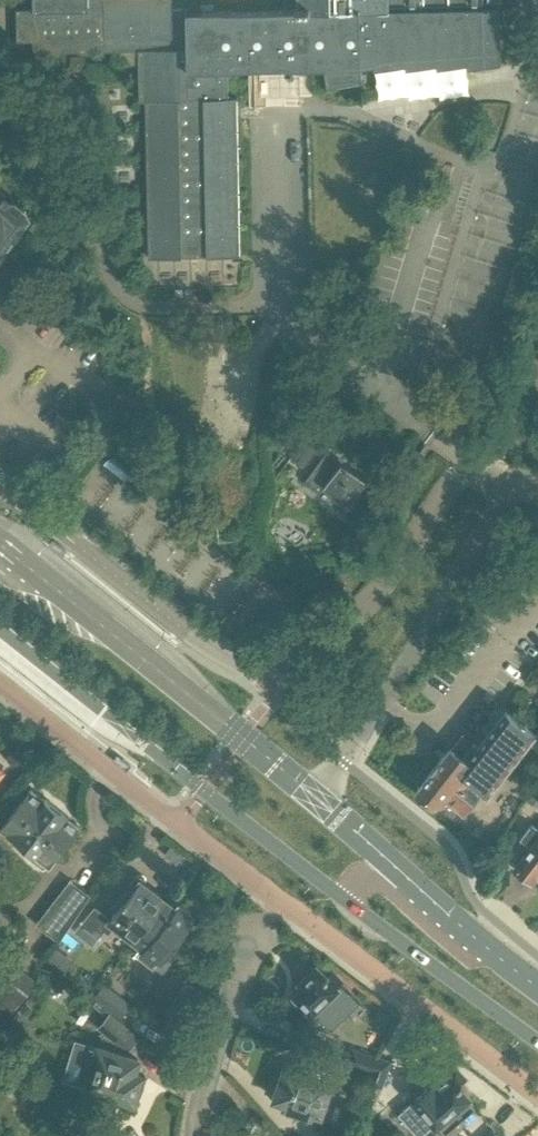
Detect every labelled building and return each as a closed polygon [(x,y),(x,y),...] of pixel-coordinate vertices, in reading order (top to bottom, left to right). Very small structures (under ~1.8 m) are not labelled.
[(58,52),(140,50),(141,100),(146,100),(150,257),(241,255),(237,97),(229,97),(228,69),(325,67),(328,87),(363,82),(361,66),(374,64),(375,68),(406,63),(406,67),(437,63),(437,66),(468,62),(468,66),(502,61),(500,7),(504,8),(503,0),(298,0),(298,3),(297,3),(297,8),(193,12),(193,8),(178,8),(177,0),(32,0),(32,8),(16,9),(17,41),(33,40),(35,58),(59,56),(58,52)] [(31,213),(0,189),(0,254),(31,213)] [(447,418),(442,424),(440,427),(451,434),(457,426),(447,418)] [(307,435),(291,458),(305,467),(320,445),(307,435)] [(349,505),(368,480),(329,450),(305,482),(320,494),(325,487),(349,505)] [(489,792),(528,742),(536,731),(507,709),(479,744),(463,731),(459,736),(458,734),(449,746),(451,747),(427,777),(421,772),(416,778),(422,783),(418,789),(440,806),(439,806),(457,821),(464,812),(465,813),(484,788),(489,792)] [(527,800),(537,806),(537,779),(527,800)] [(82,826),(32,787),(1,827),(51,866),(82,826)] [(520,801),(516,798),(511,805),(515,809),(520,801)] [(534,825),(522,840),(533,848),(518,867),(534,880),(537,877),(537,878),(537,828),(534,825)] [(94,906),(81,923),(75,932),(94,946),(106,931),(109,933),(117,924),(136,940),(168,901),(137,876),(114,905),(118,909),(111,919),(94,906)] [(70,879),(36,923),(60,942),(91,895),(70,879)] [(136,940),(143,946),(140,949),(163,969),(172,958),(168,955),(194,921),(189,917),(192,913),(180,904),(177,908),(168,901),(136,940)] [(2,956),(0,958),(0,987),(20,1003),(36,984),(2,956)] [(325,976),(318,968),(315,966),(311,965),(308,967),(306,970),(307,974),(308,976),(303,982),(306,986),(297,995),(300,998),(295,1003),(299,1007),(290,1016),(299,1024),(326,999),(334,1008),(349,993),(341,984),(342,983),(331,972),(329,974),(328,974),(325,976)] [(131,1005),(105,983),(93,997),(120,1019),(131,1005)] [(110,1012),(97,1028),(126,1052),(139,1037),(110,1012)] [(135,1101),(136,1096),(142,1095),(145,1085),(141,1081),(143,1076),(134,1073),(138,1060),(90,1044),(78,1083),(135,1101)] [(366,1069),(371,1055),(352,1048),(347,1062),(366,1069)] [(371,1055),(366,1069),(372,1071),(368,1082),(382,1086),(391,1062),(371,1055)] [(274,1102),(283,1105),(282,1108),(313,1119),(314,1116),(315,1116),(318,1118),(322,1119),(337,1076),(301,1064),(298,1074),(286,1070),(282,1079),(274,1102)] [(415,1100),(399,1113),(418,1135),(420,1135),(435,1123),(436,1124),(437,1124),(445,1134),(475,1108),(467,1098),(469,1097),(467,1095),(471,1091),(463,1081),(465,1080),(456,1070),(452,1073),(447,1068),(435,1079),(436,1080),(422,1092),(418,1088),(412,1093),(416,1097),(414,1099),(415,1100)]
